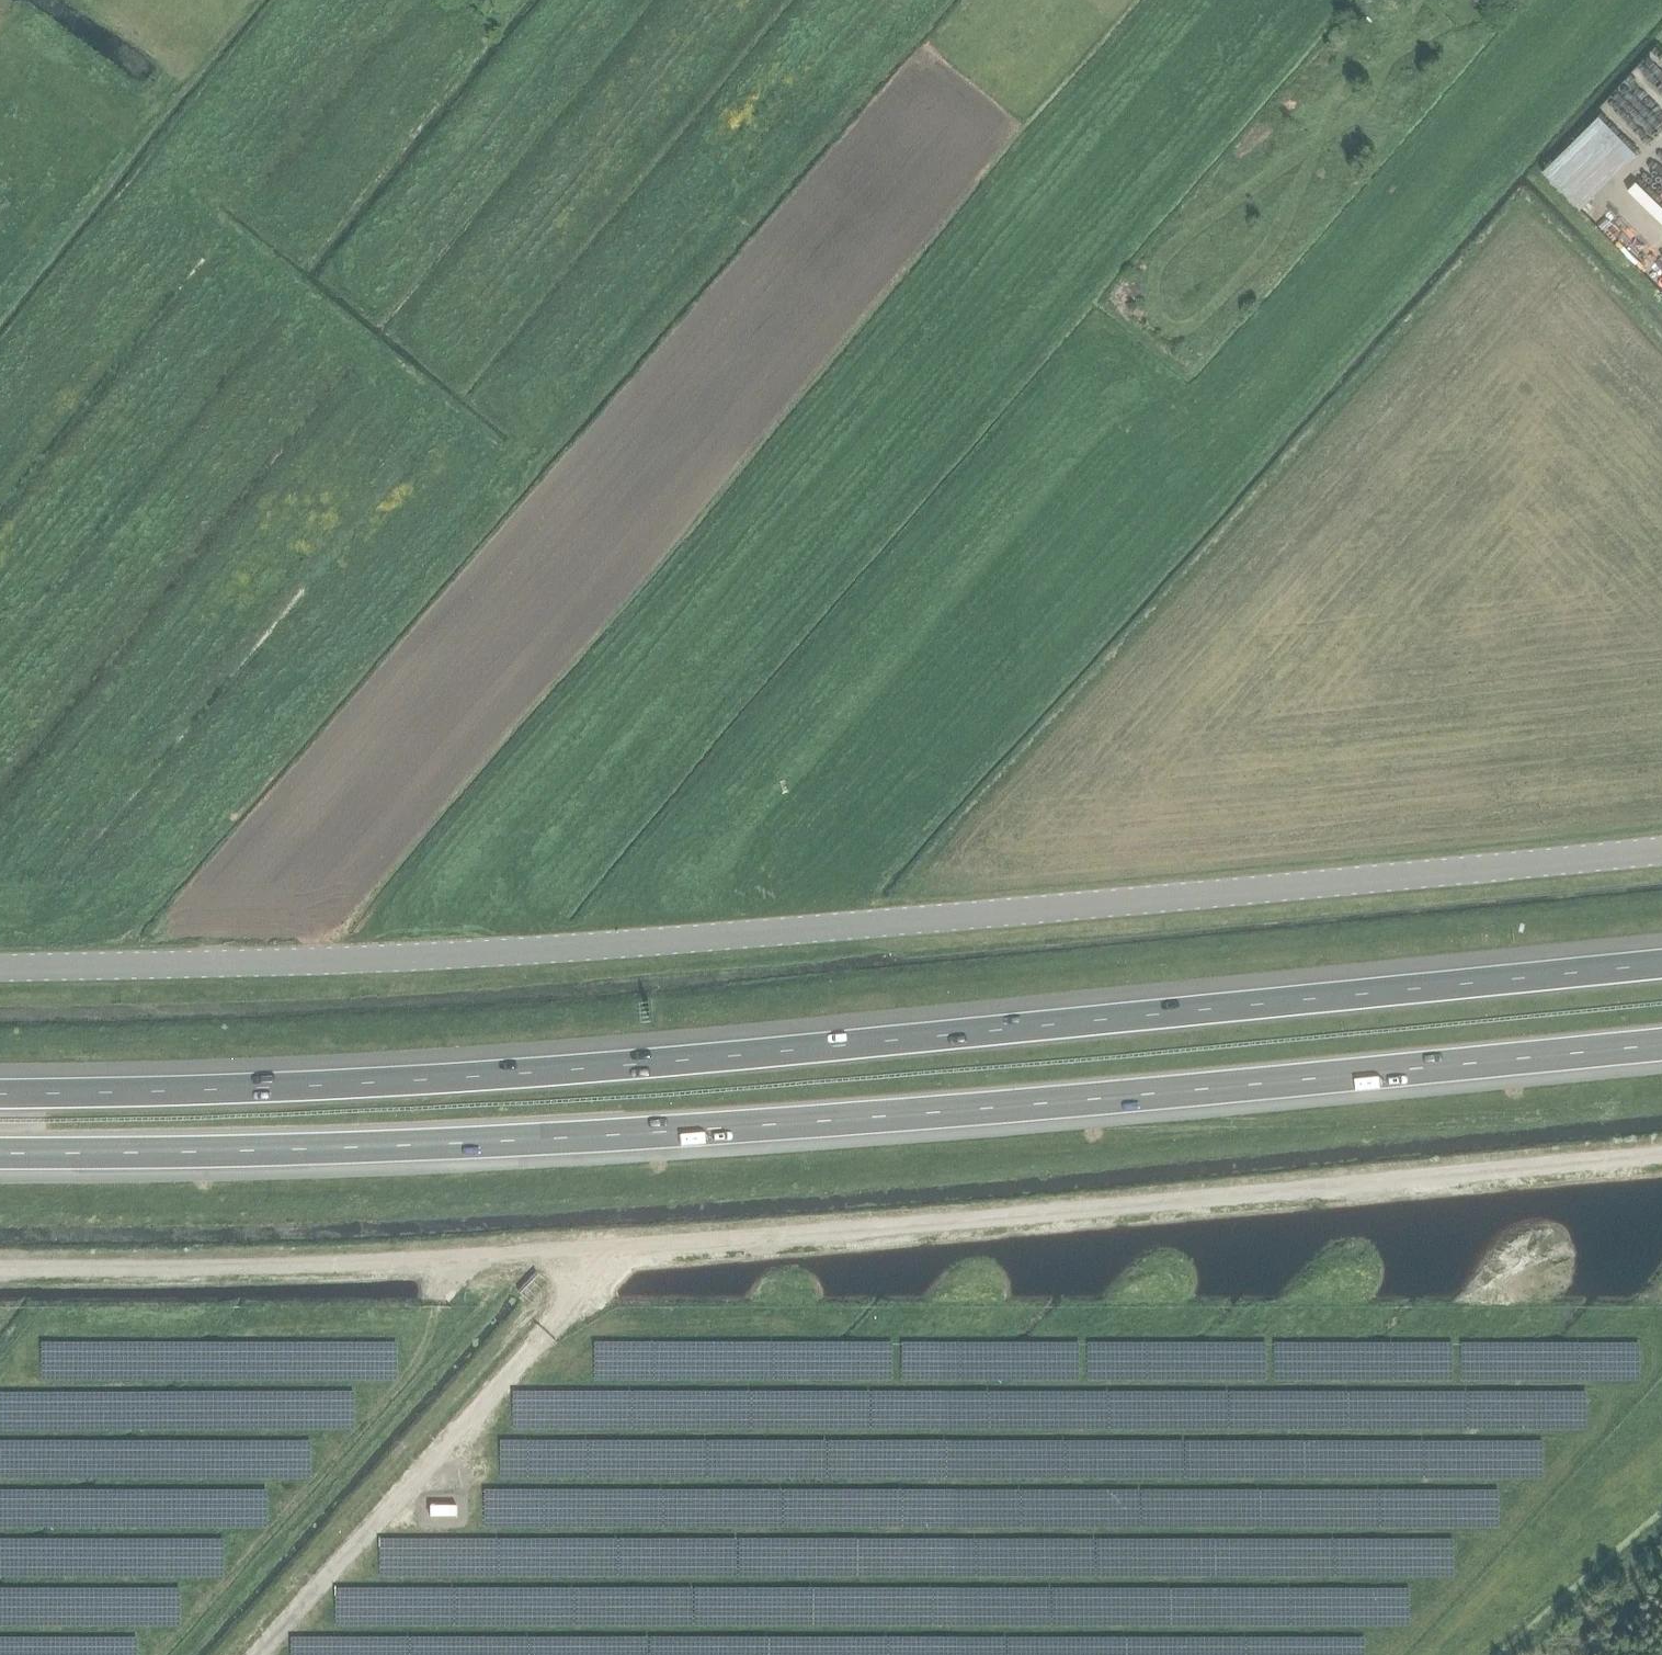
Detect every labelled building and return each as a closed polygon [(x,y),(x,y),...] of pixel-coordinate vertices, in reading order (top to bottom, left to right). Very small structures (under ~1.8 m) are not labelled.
[(1495,0),(1473,0),(1486,11),(1495,0)] [(1635,70),(1544,176),(1567,168),(1578,177),(1594,171),(1605,159),(1608,168),(1611,165),(1628,159),(1633,153),(1624,129),(1640,143),(1647,135),(1651,133),(1641,125),(1656,107),(1650,103),(1644,84),(1640,85),(1635,70)]
